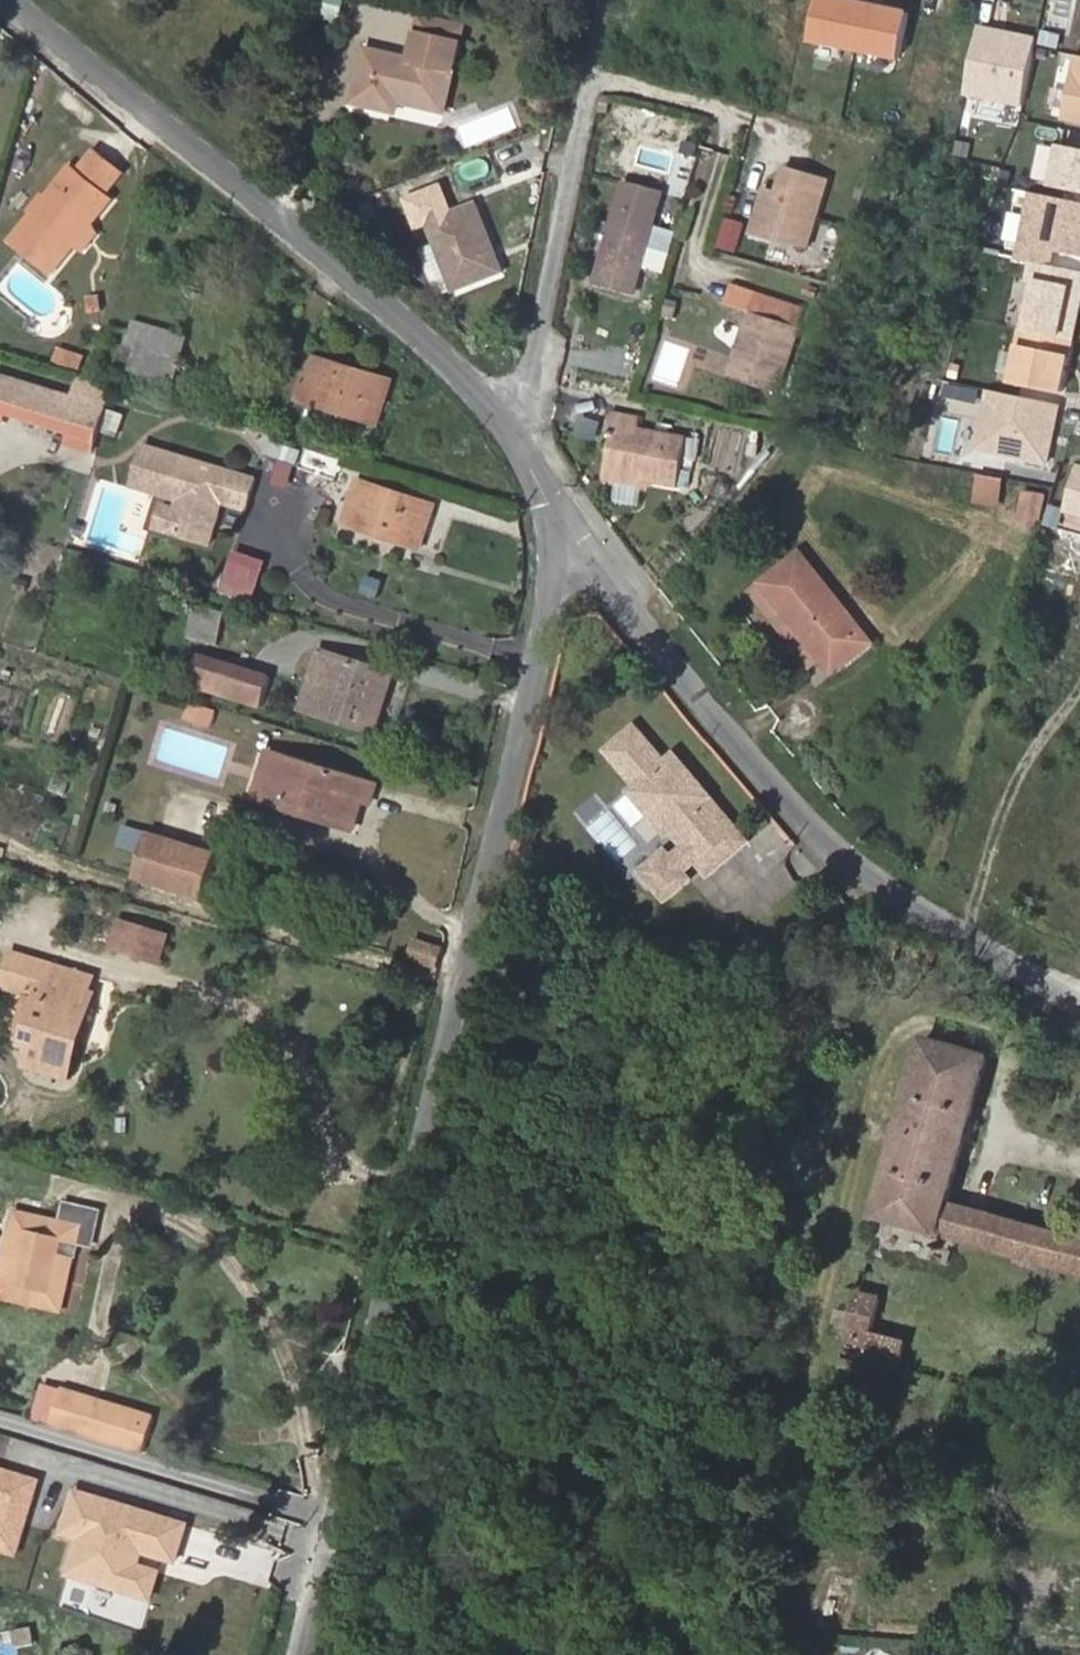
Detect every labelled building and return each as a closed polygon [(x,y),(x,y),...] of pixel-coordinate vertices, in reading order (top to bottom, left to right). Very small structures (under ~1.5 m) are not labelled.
[(345,0),(316,0),(313,15),(340,21),(345,0)] [(866,5),(843,0),(822,0),(814,41),(857,50),(866,5)] [(900,59),(909,13),(866,5),(857,50),(900,59)] [(399,112),(401,103),(446,113),(464,28),(425,19),(416,61),(366,50),(355,102),(399,112)] [(997,31),(980,27),(966,94),(1024,106),(1038,39),(1005,33),(1004,38),(996,36),(997,31)] [(1073,55),(1060,117),(1079,121),(1079,56),(1073,55)] [(1063,145),(1055,186),(1079,192),(1079,149),(1063,145)] [(77,176),(106,202),(115,191),(86,165),(77,176)] [(827,178),(790,167),(783,192),(767,188),(752,237),(775,242),(784,213),(814,221),(827,178)] [(1003,187),(1006,171),(998,169),(994,185),(1003,187)] [(38,215),(35,213),(12,240),(52,275),(74,250),(74,242),(86,227),(93,227),(111,206),(106,202),(77,176),(71,171),(48,199),(50,201),(38,215)] [(656,226),(664,197),(627,187),(613,238),(625,242),(631,219),(656,226)] [(1030,192),(1016,258),(1031,261),(1049,265),(1053,249),(1055,240),(1061,242),(1059,251),(1079,255),(1079,203),(1030,192)] [(31,210),(35,213),(38,215),(50,201),(48,199),(43,195),(31,210)] [(504,272),(477,204),(428,223),(455,292),(504,272)] [(637,293),(656,226),(631,219),(625,242),(628,243),(616,287),(637,293)] [(74,242),(74,250),(78,245),(84,251),(96,237),(90,231),(93,227),(86,227),(74,242)] [(600,282),(616,287),(628,243),(625,242),(613,238),(600,282)] [(1059,251),(1061,242),(1055,240),(1053,249),(1059,251)] [(1079,295),(1079,290),(1076,289),(1079,272),(1049,265),(1031,261),(1027,280),(1035,282),(1025,330),(1071,340),(1079,295)] [(751,311),(799,328),(805,311),(732,286),(727,303),(751,311)] [(749,351),(738,381),(777,394),(799,328),(751,311),(739,348),(749,351)] [(135,321),(127,345),(138,349),(133,370),(176,384),(189,337),(135,321)] [(1060,392),(1071,340),(1025,330),(1019,329),(1015,348),(1017,348),(1011,382),(1060,392)] [(106,343),(98,341),(95,350),(103,353),(106,343)] [(80,370),(85,355),(58,347),(53,361),(80,370)] [(729,378),(738,381),(749,351),(739,348),(729,378)] [(381,425),(394,382),(313,356),(303,386),(316,390),(313,403),(381,425)] [(5,423),(8,411),(17,381),(1,376),(0,379),(0,422),(5,423)] [(106,408),(113,385),(87,377),(83,376),(76,398),(106,408)] [(31,418),(41,387),(17,381),(8,411),(31,418)] [(41,387),(31,418),(74,432),(72,443),(94,449),(106,408),(76,398),(41,387)] [(1046,462),(1058,404),(988,390),(976,448),(1046,462)] [(112,410),(105,431),(119,436),(126,416),(112,410)] [(684,463),(689,437),(643,428),(645,419),(613,413),(610,430),(615,430),(609,463),(606,476),(642,482),(643,477),(680,484),(684,463)] [(299,463),(303,449),(274,440),(270,454),(299,463)] [(249,509),(258,479),(147,445),(136,481),(223,508),(225,502),(249,509)] [(303,449),(299,463),(334,474),(339,460),(303,449)] [(1001,508),(1009,481),(989,474),(981,501),(1001,508)] [(423,548),(436,503),(360,479),(347,523),(423,548)] [(212,544),(223,508),(136,481),(135,485),(181,499),(171,531),(212,544)] [(1072,516),(1079,518),(1079,487),(1072,516)] [(1024,488),(1018,521),(1044,525),(1049,492),(1024,488)] [(171,531),(178,509),(165,505),(158,527),(171,531)] [(763,586),(821,658),(834,674),(872,643),(801,554),(763,586)] [(810,668),(821,658),(763,586),(751,595),(810,668)] [(217,644),(222,614),(193,609),(188,639),(217,644)] [(322,648),(303,709),(380,733),(397,671),(322,648)] [(197,690),(218,697),(226,668),(205,662),(197,690)] [(226,668),(218,697),(265,712),(273,683),(226,668)] [(209,723),(213,710),(190,703),(186,716),(209,723)] [(721,817),(705,798),(710,794),(673,751),(664,759),(633,723),(606,748),(636,783),(630,788),(667,831),(680,820),(687,829),(679,836),(685,843),(671,855),(665,848),(642,868),(666,895),(688,876),(682,869),(697,856),(707,869),(746,836),(726,813),(721,817)] [(267,801),(282,755),(267,750),(252,796),(267,801)] [(267,801),(292,809),(294,801),(358,822),(365,800),(373,803),(377,786),(282,755),(267,801)] [(67,794),(71,776),(55,772),(50,790),(67,794)] [(294,801),(292,809),(355,830),(358,822),(294,801)] [(616,862),(639,843),(608,807),(585,826),(616,862)] [(146,835),(133,875),(203,898),(215,856),(146,835)] [(124,953),(133,923),(125,920),(116,951),(124,953)] [(137,957),(146,927),(133,923),(124,953),(137,957)] [(158,963),(167,933),(146,927),(137,957),(158,963)] [(437,968),(444,945),(416,936),(415,939),(400,935),(394,953),(410,958),(409,960),(437,968)] [(1,982),(28,990),(38,958),(10,949),(1,982)] [(28,990),(38,993),(45,995),(55,963),(38,958),(28,990)] [(45,995),(38,993),(23,1040),(32,1043),(26,1061),(71,1074),(83,1036),(76,1034),(90,989),(94,976),(55,963),(45,995)] [(76,1034),(83,1036),(97,991),(90,989),(76,1034)] [(927,1037),(875,1217),(1013,1257),(1079,1276),(1079,1239),(951,1202),(991,1055),(927,1037)] [(32,1287),(29,1303),(55,1309),(66,1254),(69,1255),(72,1242),(52,1238),(59,1202),(12,1191),(1,1237),(19,1241),(16,1261),(11,1282),(32,1287)] [(52,1238),(72,1242),(85,1245),(88,1227),(73,1223),(77,1206),(59,1202),(52,1238)] [(92,1209),(77,1206),(73,1223),(88,1227),(92,1209)] [(16,1261),(19,1241),(1,1237),(0,1244),(0,1258),(16,1261)] [(1013,1257),(1011,1267),(1038,1274),(1036,1284),(1079,1296),(1079,1295),(1079,1276),(1013,1257)] [(29,1303),(32,1287),(11,1282),(16,1261),(0,1258),(0,1296),(29,1303)] [(887,1366),(895,1338),(874,1332),(883,1299),(861,1292),(843,1355),(887,1366)] [(152,1410),(59,1384),(50,1419),(143,1445),(152,1410)] [(0,1468),(0,1553),(18,1558),(39,1479),(0,1468)] [(187,1523),(72,1488),(58,1533),(75,1538),(65,1573),(153,1600),(162,1570),(139,1563),(142,1554),(174,1564),(187,1523)] [(19,1647),(37,1643),(33,1625),(16,1629),(19,1647)]
